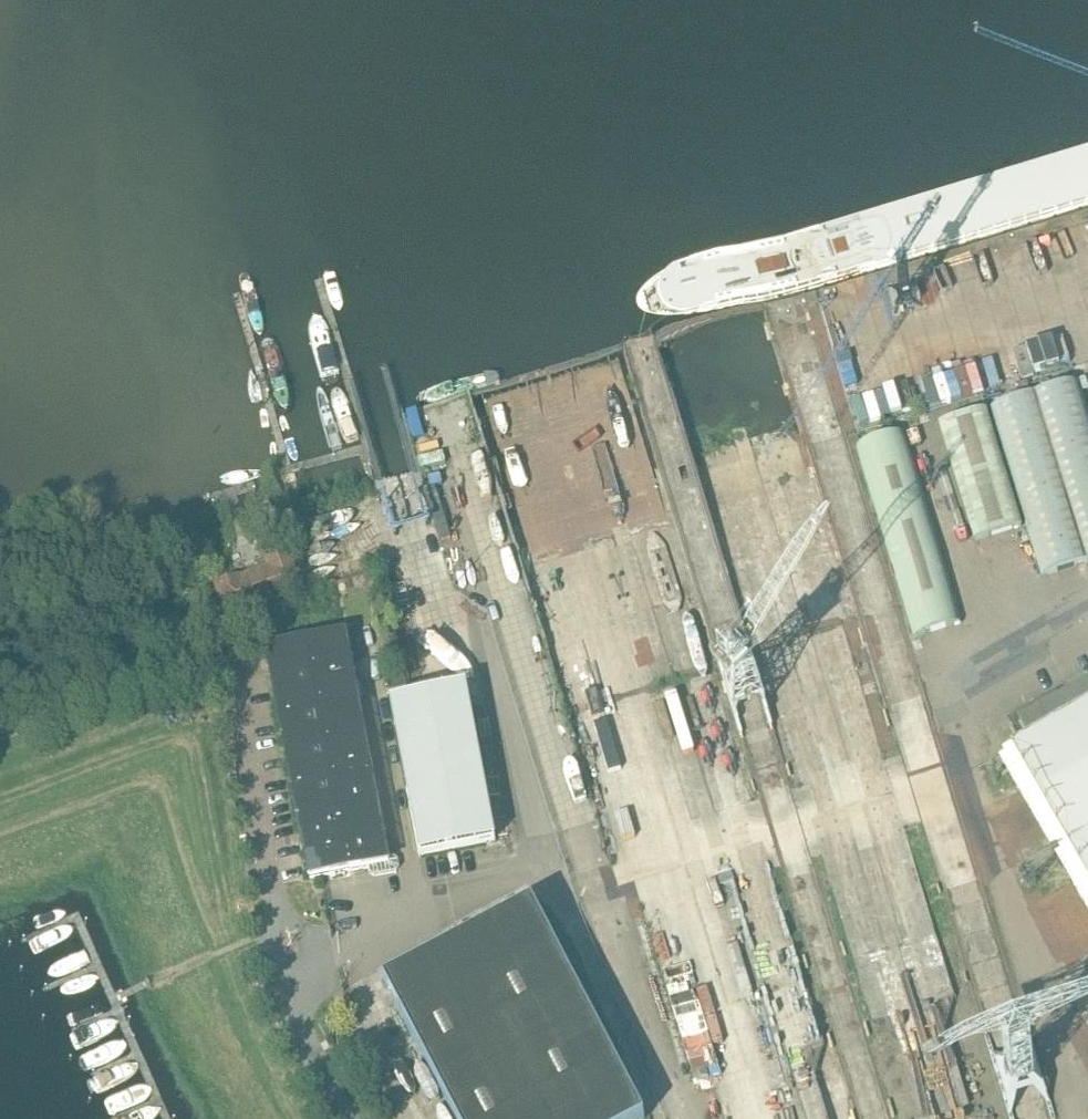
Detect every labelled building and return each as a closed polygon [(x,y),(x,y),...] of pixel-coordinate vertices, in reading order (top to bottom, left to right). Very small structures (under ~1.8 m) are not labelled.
[(1082,357),(992,384),(1050,576),(1087,565),(1087,376),(1082,357)] [(937,397),(930,398),(926,382),(865,394),(870,415),(938,402),(937,397)] [(986,409),(939,424),(953,468),(975,541),(1022,527),(1004,468),(986,409)] [(915,468),(904,432),(855,447),(861,468),(911,638),(961,623),(915,468)] [(210,589),(220,618),(300,589),(287,553),(268,560),(271,567),(210,589)] [(394,857),(388,858),(345,636),(267,651),(310,879),(369,868),(370,874),(374,876),(397,872),(400,868),(398,860),(394,857)] [(495,842),(466,689),(391,703),(421,856),(495,842)] [(1035,752),(1015,763),(1087,891),(1087,720),(1035,752)] [(385,983),(456,1118),(644,1118),(533,906),(385,983)]
